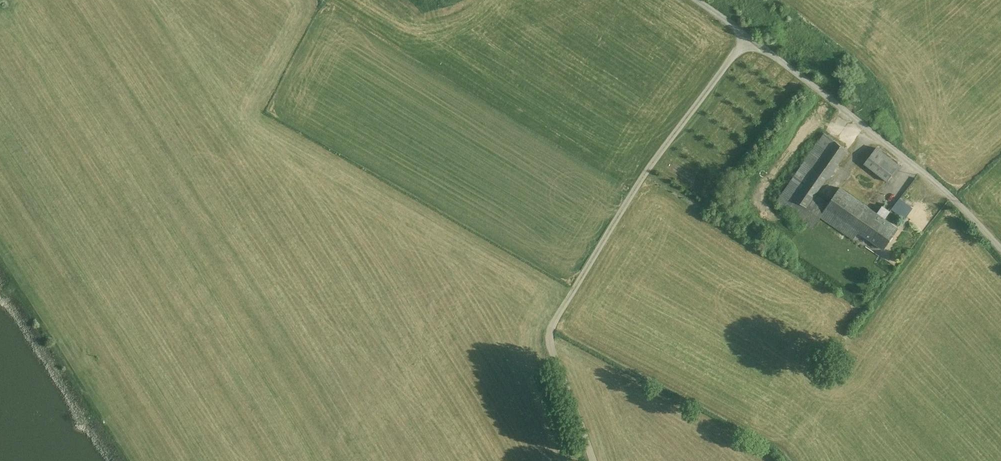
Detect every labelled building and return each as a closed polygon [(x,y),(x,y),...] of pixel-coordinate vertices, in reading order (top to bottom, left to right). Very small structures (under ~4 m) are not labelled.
[(820,217),(829,204),(815,194),(826,179),(827,179),(848,150),(825,134),(776,202),(813,228),(821,217),(820,217)] [(899,166),(876,148),(864,165),(887,182),(899,166)] [(820,217),(821,217),(854,240),(858,233),(863,236),(878,214),(840,188),(829,204),(820,217)] [(900,198),(892,209),(905,219),(913,208),(900,198)] [(883,207),(878,214),(885,219),(890,212),(883,207)] [(878,214),(863,236),(884,250),(899,228),(885,219),(878,214)]
